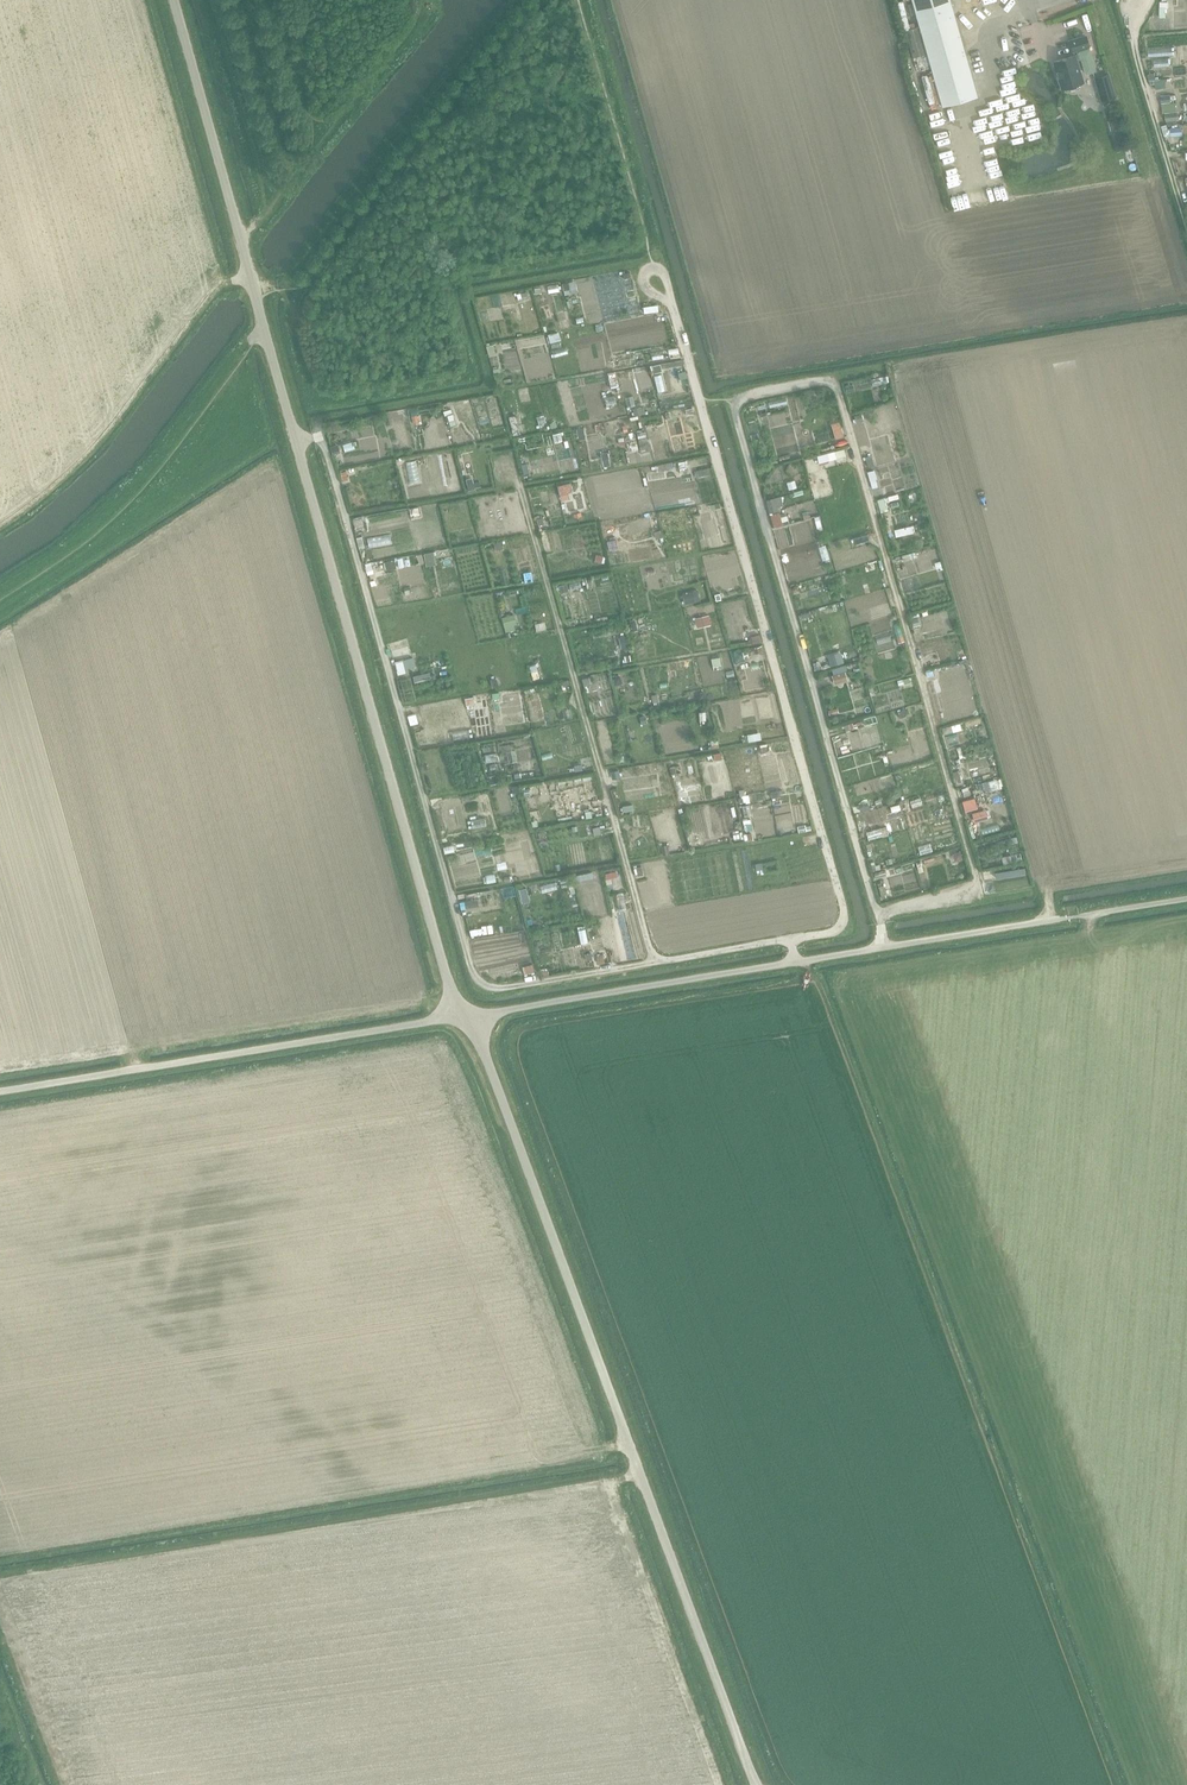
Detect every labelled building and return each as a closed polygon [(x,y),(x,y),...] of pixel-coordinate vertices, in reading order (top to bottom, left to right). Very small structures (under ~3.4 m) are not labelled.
[(912,14),(917,12),(920,24),(920,25),(905,30),(911,50),(913,57),(928,53),(942,102),(976,93),(961,39),(950,0),(914,0),(914,2),(909,4),(912,14)] [(1178,10),(1186,10),(1186,0),(1177,0),(1178,10)] [(1071,40),(1074,51),(1079,49),(1084,48),(1090,46),(1087,35),(1071,40)] [(1171,60),(1171,48),(1158,48),(1158,60),(1171,60)] [(1055,62),(1064,88),(1085,82),(1077,55),(1055,62)] [(1177,67),(1186,67),(1186,56),(1177,56),(1177,67)] [(1104,97),(1116,96),(1113,71),(1100,73),(1104,97)] [(1169,94),(1160,95),(1161,102),(1170,101),(1169,94)] [(1031,103),(1037,101),(1036,97),(1022,100),(1025,112),(1032,110),(1031,103)] [(1177,111),(1165,112),(1166,120),(1176,119),(1178,118),(1177,111)] [(948,112),(936,115),(939,128),(951,125),(948,112)] [(1117,118),(1109,120),(1111,130),(1120,127),(1117,118)] [(1181,126),(1170,127),(1170,135),(1181,134),(1181,126)] [(966,188),(954,128),(942,131),(946,149),(945,149),(953,190),(966,188)] [(1120,130),(1111,132),(1116,152),(1125,149),(1120,130)] [(497,299),(510,296),(508,288),(495,291),(497,299)] [(652,303),(652,310),(666,310),(665,302),(652,303)] [(580,310),(583,321),(592,318),(589,308),(580,310)] [(493,342),(486,344),(489,355),(496,353),(493,342)] [(615,367),(635,362),(634,356),(614,360),(615,367)] [(660,364),(653,365),(655,373),(662,371),(660,364)] [(615,371),(608,373),(611,387),(618,386),(615,371)] [(668,396),(666,404),(678,407),(680,399),(668,396)] [(453,412),(445,415),(448,425),(457,423),(453,412)] [(420,414),(412,416),(414,423),(421,422),(420,414)] [(860,414),(854,415),(856,422),(863,421),(860,414)] [(518,423),(510,424),(512,434),(520,432),(518,423)] [(840,428),(832,430),(835,438),(842,436),(840,428)] [(572,429),(558,431),(560,449),(575,447),(572,429)] [(645,431),(637,432),(640,444),(648,443),(645,431)] [(345,438),(348,446),(360,442),(357,434),(345,438)] [(611,446),(610,437),(600,437),(601,447),(611,446)] [(336,444),(329,446),(331,454),(339,452),(336,444)] [(844,449),(835,451),(837,458),(845,455),(844,449)] [(871,455),(865,457),(868,467),(874,465),(871,455)] [(671,462),(656,465),(657,470),(672,467),(671,462)] [(874,469),(867,471),(870,480),(875,478),(877,478),(874,469)] [(472,477),(466,479),(468,489),(474,488),(472,477)] [(570,482),(558,485),(560,494),(572,491),(570,482)] [(780,496),(766,500),(770,513),(779,510),(778,507),(783,505),(780,496)] [(888,497),(877,500),(881,511),(889,509),(887,502),(890,502),(888,497)] [(663,507),(664,516),(689,511),(687,502),(663,507)] [(853,505),(841,507),(842,514),(854,512),(853,505)] [(418,507),(411,508),(413,516),(419,515),(418,507)] [(381,512),(372,513),(372,521),(381,521),(381,512)] [(786,515),(781,517),(783,525),(789,523),(786,515)] [(905,526),(895,529),(897,536),(907,533),(905,526)] [(867,534),(854,538),(855,544),(868,540),(867,534)] [(361,536),(356,538),(359,549),(365,547),(361,536)] [(616,540),(607,542),(609,550),(617,548),(616,540)] [(501,541),(494,542),(496,549),(502,548),(501,541)] [(433,552),(424,554),(426,565),(436,563),(433,552)] [(596,555),(594,562),(601,564),(602,557),(596,555)] [(394,559),(386,561),(388,570),(396,568),(394,559)] [(371,565),(365,567),(367,574),(373,573),(371,565)] [(537,566),(528,567),(529,576),(537,575),(537,566)] [(565,583),(558,586),(560,592),(567,590),(565,583)] [(691,591),(682,594),(685,604),(694,601),(691,591)] [(838,602),(842,611),(851,607),(847,599),(838,602)] [(834,605),(819,604),(818,614),(834,614),(834,605)] [(583,612),(574,614),(575,621),(585,619),(583,612)] [(876,627),(893,622),(891,613),(874,618),(876,627)] [(512,614),(501,618),(504,627),(515,624),(512,614)] [(709,615),(696,618),(698,626),(711,623),(709,615)] [(917,616),(910,619),(913,628),(920,625),(917,616)] [(545,621),(535,623),(536,630),(546,629),(545,621)] [(751,636),(749,637),(750,643),(760,641),(759,634),(751,636)] [(627,636),(619,638),(621,647),(629,645),(627,636)] [(839,653),(828,657),(831,666),(842,662),(839,653)] [(412,657),(394,662),(398,674),(405,671),(404,668),(414,665),(412,657)] [(720,657),(712,658),(713,666),(722,665),(720,657)] [(819,661),(813,663),(815,670),(821,668),(819,661)] [(535,663),(529,665),(532,678),(539,676),(535,663)] [(842,672),(831,675),(834,684),(845,681),(842,672)] [(430,673),(414,676),(415,682),(431,679),(430,673)] [(619,676),(612,678),(614,686),(621,684),(619,676)] [(589,677),(582,679),(584,685),(590,683),(589,677)] [(473,696),(464,698),(466,705),(474,704),(473,696)] [(845,741),(880,736),(878,723),(844,728),(845,741)] [(960,723),(942,728),(944,735),(962,730),(960,723)] [(760,732),(747,734),(748,741),(761,739),(760,732)] [(717,739),(710,740),(711,747),(719,746),(717,739)] [(766,743),(760,745),(761,752),(768,751),(766,743)] [(618,770),(611,772),(613,779),(620,777),(618,770)] [(958,770),(952,772),(956,784),(961,782),(958,770)] [(494,775),(486,777),(488,785),(496,783),(494,775)] [(996,779),(982,783),(985,793),(999,789),(996,779)] [(557,810),(554,788),(539,790),(542,813),(557,810)] [(750,803),(749,795),(741,796),(742,798),(738,799),(739,803),(742,803),(746,802),(746,804),(750,803)] [(965,810),(976,807),(973,798),(962,801),(965,810)] [(480,805),(474,806),(477,819),(489,816),(486,803),(480,805)] [(985,810),(972,813),(975,822),(988,818),(985,810)] [(599,826),(592,827),(594,834),(601,833),(599,826)] [(742,831),(733,833),(734,840),(743,838),(742,831)] [(887,857),(900,853),(893,831),(881,835),(887,857)] [(492,842),(479,845),(481,857),(494,854),(492,842)] [(453,844),(443,846),(444,853),(454,851),(453,844)] [(667,845),(660,846),(662,856),(669,854),(667,845)] [(960,851),(953,853),(955,861),(962,859),(960,851)] [(906,867),(904,860),(893,863),(894,869),(906,867)] [(498,866),(486,869),(488,877),(500,875),(498,866)] [(637,869),(634,869),(636,875),(638,874),(638,876),(643,875),(641,867),(637,868),(637,869)] [(885,870),(874,873),(875,878),(886,875),(885,870)] [(884,885),(878,887),(881,896),(880,896),(881,900),(887,898),(886,894),(884,885)] [(525,887),(518,889),(521,903),(529,901),(525,887)] [(473,899),(464,901),(466,908),(474,906),(473,899)] [(516,909),(509,910),(511,919),(518,918),(516,909)] [(496,918),(485,919),(485,928),(497,927),(496,918)] [(574,937),(587,936),(586,923),(574,924),(574,937)] [(597,929),(597,939),(609,938),(608,929),(597,929)] [(532,963),(522,966),(524,973),(534,971),(532,963)]
